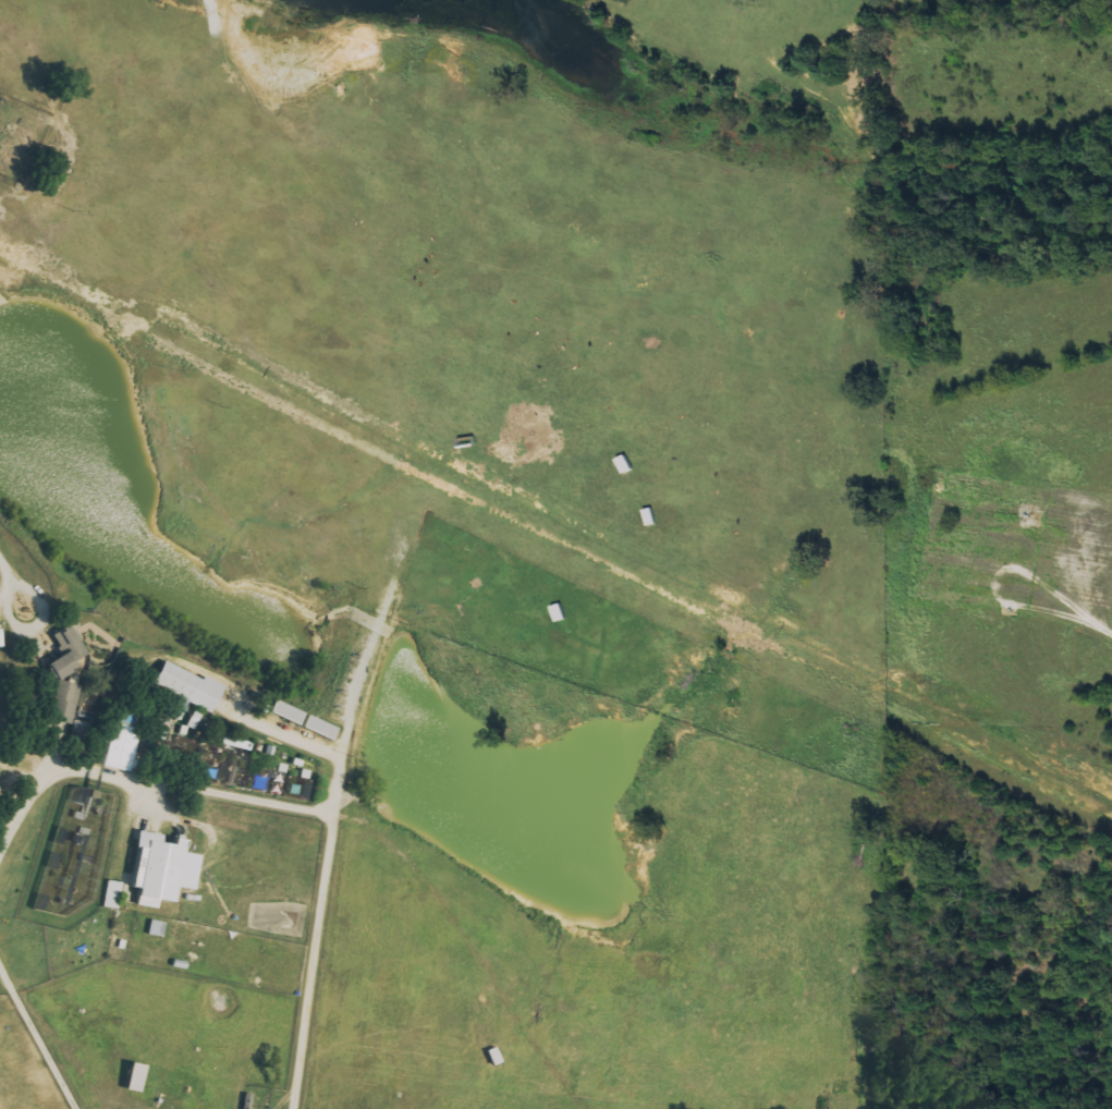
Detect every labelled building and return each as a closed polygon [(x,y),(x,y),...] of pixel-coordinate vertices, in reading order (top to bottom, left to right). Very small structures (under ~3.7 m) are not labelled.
[(50,679),(86,656),(66,625),(48,636),(59,653),(41,664),(50,679)] [(152,683),(178,696),(169,715),(177,720),(187,701),(210,712),(223,686),(203,676),(202,679),(163,660),(152,683)] [(72,725),(80,685),(55,681),(47,720),(72,725)] [(295,725),(300,713),(271,700),(266,713),(295,725)] [(186,726),(200,732),(205,718),(191,712),(186,726)] [(127,773),(139,728),(128,725),(130,717),(117,713),(102,766),(127,773)] [(299,728),(328,741),(334,728),(304,715),(299,728)] [(246,750),(247,741),(220,738),(219,746),(246,750)] [(133,906),(155,909),(156,901),(170,903),(172,888),(190,891),(194,855),(179,853),(180,841),(167,839),(167,844),(158,843),(159,835),(135,832),(133,854),(139,855),(133,906)] [(102,907),(115,909),(120,883),(107,881),(102,907)] [(164,924),(148,921),(146,935),(162,937),(164,924)] [(475,996),(480,1011),(489,1008),(484,993),(475,996)] [(500,1064),(495,1048),(487,1051),(492,1066),(500,1064)] [(140,1067),(126,1064),(121,1091),(135,1093),(140,1067)]
